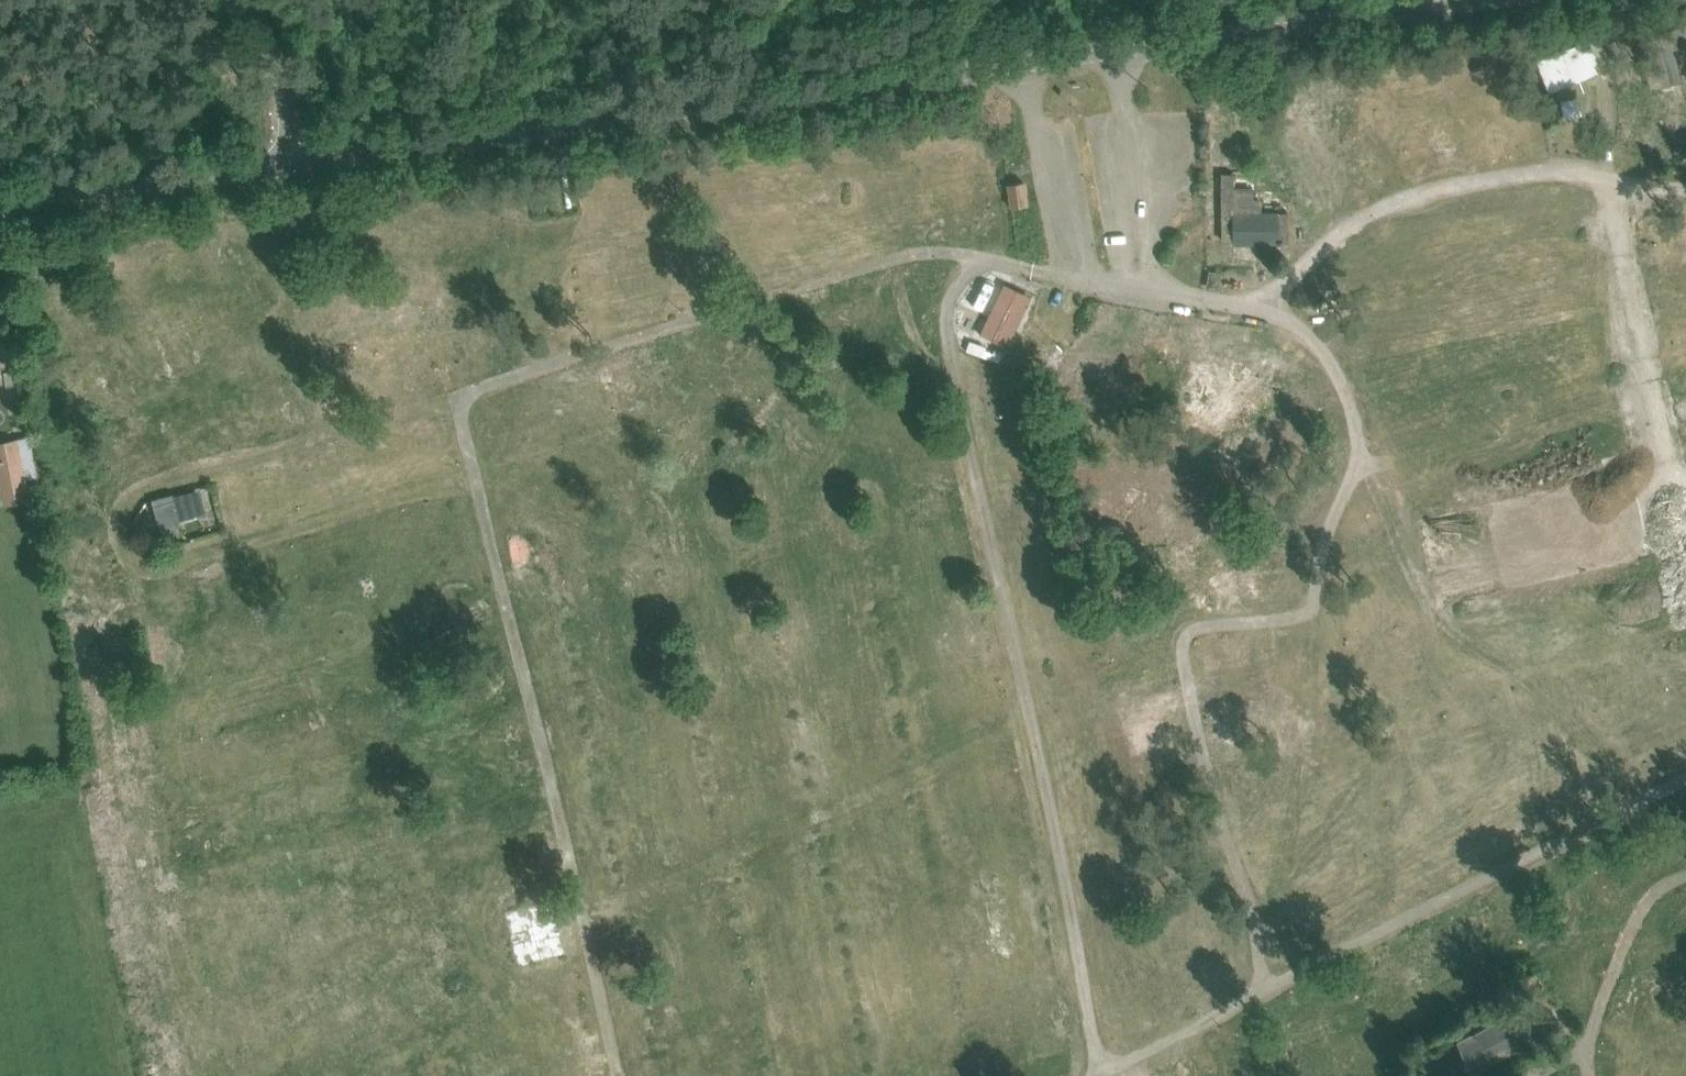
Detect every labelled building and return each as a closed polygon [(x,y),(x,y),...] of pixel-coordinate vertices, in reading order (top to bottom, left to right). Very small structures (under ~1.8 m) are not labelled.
[(1673,48),(1685,45),(1680,25),(1648,33),(1661,85),(1681,80),(1673,48)] [(1534,53),(1550,53),(1550,33),(1534,33),(1534,53)] [(1535,60),(1549,91),(1601,69),(1587,38),(1535,60)] [(1007,185),(1010,208),(1026,205),(1023,183),(1007,185)] [(1226,242),(1259,243),(1260,186),(1227,186),(1226,242)] [(980,333),(1007,347),(1029,302),(1001,289),(980,333)] [(983,350),(981,356),(999,362),(1002,352),(993,349),(992,352),(983,350)] [(1213,371),(1181,384),(1197,421),(1228,408),(1213,371)] [(0,459),(0,488),(28,482),(22,454),(0,459)] [(154,498),(165,538),(182,534),(177,517),(207,509),(201,485),(154,498)] [(1128,504),(1128,539),(1185,539),(1185,504),(1128,504)] [(1665,595),(1673,628),(1685,625),(1685,590),(1665,595)] [(1678,668),(1685,680),(1685,662),(1678,668)] [(1452,1042),(1471,1075),(1473,1075),(1521,1050),(1519,1045),(1502,1015),(1459,1038),(1452,1042)]
